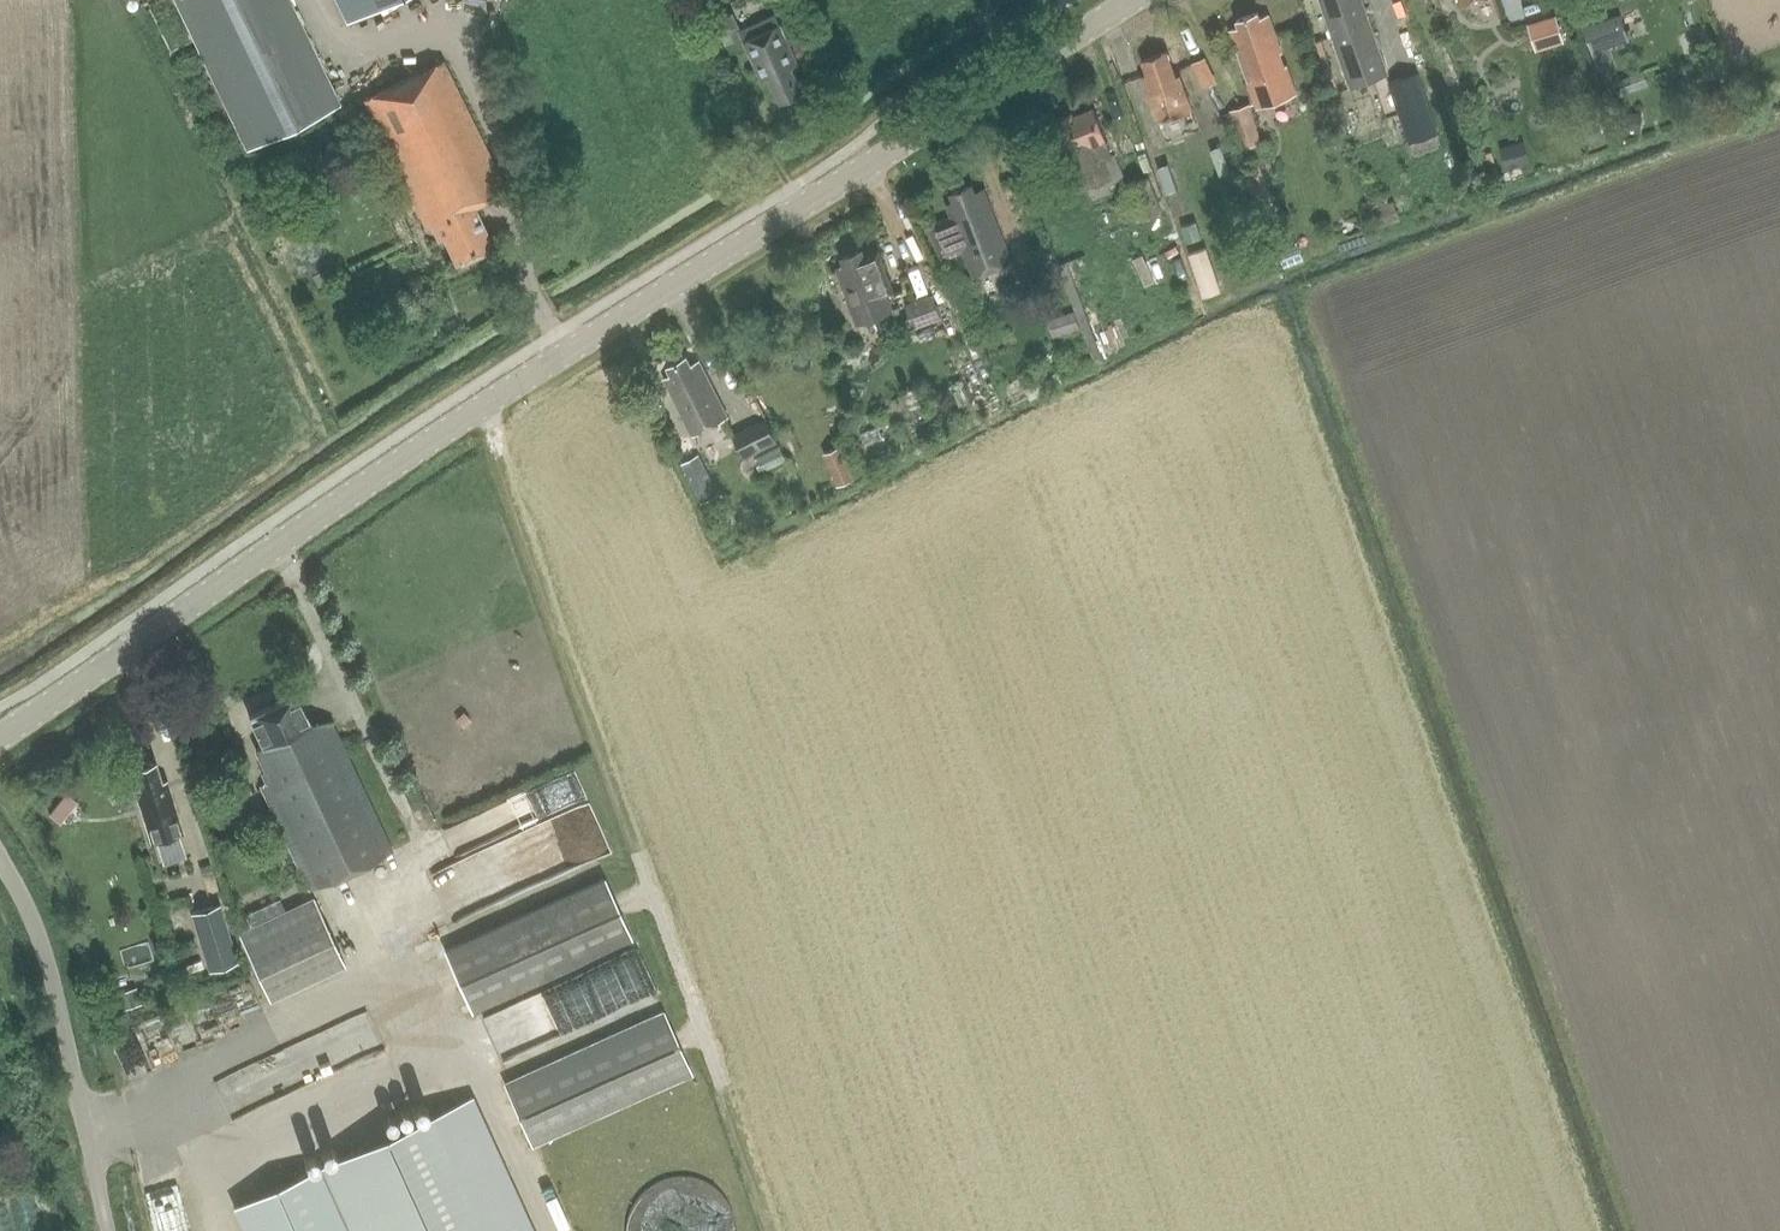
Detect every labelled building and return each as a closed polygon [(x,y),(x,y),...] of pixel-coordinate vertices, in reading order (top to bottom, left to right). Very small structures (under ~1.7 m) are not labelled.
[(342,106),(291,0),(174,0),(248,152),(342,106)] [(347,23),(394,0),(336,0),(347,23)] [(1387,75),(1361,0),(1319,0),(1349,88),(1387,75)] [(1241,26),(1232,29),(1257,98),(1260,107),(1296,93),(1293,84),(1267,13),(1261,16),(1259,11),(1238,18),(1241,26)] [(778,12),(740,29),(762,78),(770,75),(782,101),(806,91),(794,64),(800,62),(778,12)] [(1620,14),(1583,27),(1592,53),(1629,40),(1620,14)] [(732,15),(717,23),(728,44),(743,37),(732,15)] [(1554,15),(1526,23),(1534,50),(1562,41),(1554,15)] [(1178,75),(1169,51),(1143,61),(1147,74),(1141,76),(1145,87),(1148,86),(1160,121),(1193,109),(1181,74),(1178,75)] [(365,99),(400,173),(427,227),(430,225),(437,239),(442,237),(455,264),(494,246),(475,208),(505,193),(442,62),(365,99)] [(1643,71),(1620,79),(1625,93),(1648,84),(1643,71)] [(1417,75),(1391,83),(1410,139),(1435,131),(1417,75)] [(1241,148),(1261,142),(1250,105),(1229,111),(1241,148)] [(1111,156),(1094,108),(1073,116),(1071,111),(1052,118),(1059,137),(1056,139),(1062,156),(1074,151),(1087,187),(1112,178),(1114,182),(1123,179),(1115,155),(1111,156)] [(1504,169),(1527,162),(1522,142),(1499,148),(1504,169)] [(1125,226),(1163,212),(1151,179),(1126,188),(1131,199),(1117,204),(1125,226)] [(1011,263),(995,221),(983,191),(974,195),(970,186),(950,194),(953,203),(947,205),(951,215),(950,215),(950,217),(929,226),(942,259),(963,251),(974,278),(1011,263)] [(1386,196),(1372,201),(1380,226),(1395,221),(1386,196)] [(1195,221),(1181,226),(1187,242),(1200,237),(1195,221)] [(1206,247),(1189,253),(1203,295),(1220,290),(1206,247)] [(856,323),(892,309),(879,276),(886,273),(878,252),(865,257),(862,250),(841,258),(843,265),(835,269),(856,323)] [(932,294),(905,303),(914,328),(941,319),(932,294)] [(1075,310),(1048,319),(1054,337),(1080,328),(1075,310)] [(691,435),(726,417),(698,361),(688,366),(684,358),(665,368),(668,374),(662,377),(691,435)] [(968,387),(954,392),(959,407),(973,402),(968,387)] [(656,394),(649,397),(654,407),(661,404),(656,394)] [(745,460),(779,443),(766,418),(733,435),(745,460)] [(877,428),(860,434),(866,450),(883,444),(877,428)] [(842,445),(823,453),(837,485),(856,477),(842,445)] [(778,448),(755,460),(762,472),(785,459),(778,448)] [(716,493),(699,458),(683,466),(713,525),(722,520),(710,496),(716,493)] [(308,887),(391,849),(331,720),(307,719),(294,691),(247,713),(260,742),(253,745),(263,766),(260,767),(266,779),(259,782),(308,887)] [(151,840),(180,831),(168,788),(163,789),(155,762),(153,763),(148,760),(140,762),(136,768),(141,787),(136,788),(151,840)] [(246,782),(232,788),(237,799),(251,792),(246,782)] [(441,868),(451,909),(465,905),(462,894),(474,891),(467,862),(441,868)] [(471,1011),(632,942),(604,875),(443,945),(471,1011)] [(271,998),(343,964),(312,899),(240,933),(271,998)] [(243,962),(224,905),(197,914),(215,971),(243,962)] [(135,988),(117,994),(123,1011),(140,1005),(135,988)] [(664,1011),(504,1083),(533,1148),(693,1076),(664,1011)] [(350,1230),(533,1230),(472,1098),(321,1166),(350,1230)] [(235,1206),(246,1230),(350,1230),(321,1166),(235,1206)] [(0,1205),(0,1230),(46,1230),(41,1194),(15,1197),(15,1203),(0,1205)]
